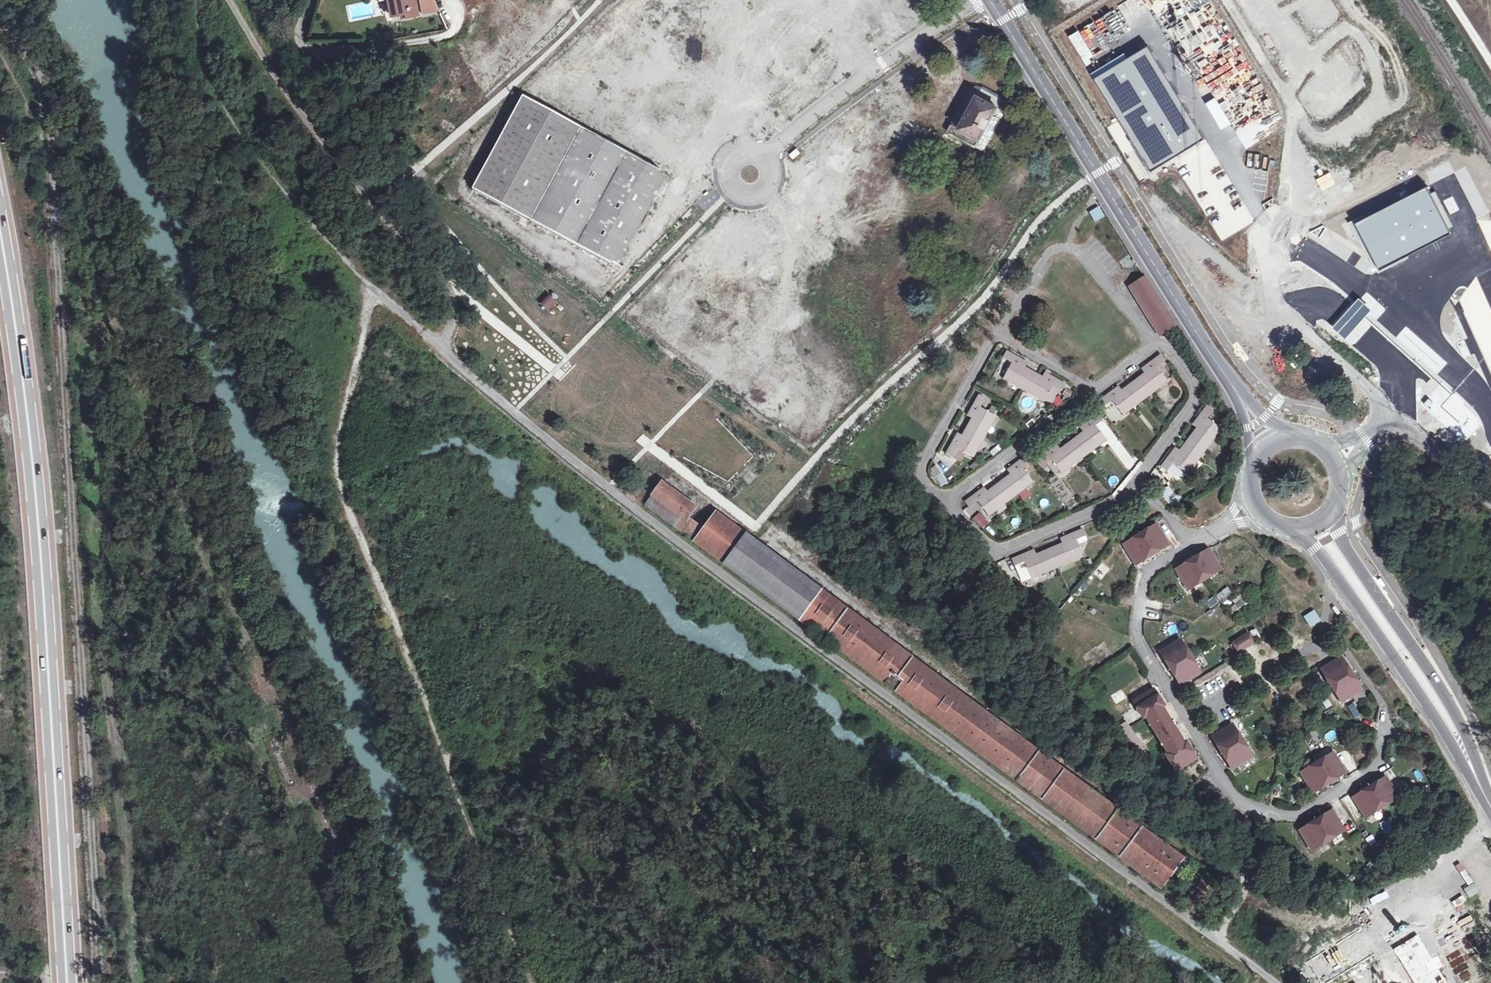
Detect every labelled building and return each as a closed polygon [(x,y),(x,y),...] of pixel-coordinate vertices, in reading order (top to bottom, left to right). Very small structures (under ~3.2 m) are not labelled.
[(419,14),(419,15),(436,13),(431,0),(391,0),(393,15),(406,13),(406,16),(419,14)] [(1144,45),(1093,78),(1153,171),(1204,139),(1144,45)] [(947,131),(975,148),(996,111),(1003,114),(1009,104),(982,88),(978,96),(977,95),(959,127),(952,123),(947,131)] [(618,264),(649,214),(670,175),(525,96),(476,186),(618,264)] [(975,148),(981,151),(1003,114),(996,111),(975,148)] [(1427,186),(1355,224),(1378,272),(1450,232),(1427,186)] [(1176,324),(1145,276),(1130,286),(1160,333),(1176,324)] [(1345,340),(1371,309),(1358,299),(1333,329),(1345,340)] [(1028,362),(1007,351),(1004,358),(1012,363),(1006,376),(1047,398),(1054,385),(1064,390),(1067,383),(1046,372),(1044,377),(1026,367),(1028,362)] [(1324,361),(1313,351),(1308,356),(1319,366),(1324,361)] [(1163,360),(1159,355),(1141,368),(1144,371),(1121,388),(1118,385),(1100,399),(1104,404),(1113,398),(1124,412),(1165,382),(1154,366),(1163,360)] [(985,398),(978,394),(966,415),(970,417),(960,436),(955,433),(945,452),(952,457),(958,447),(973,456),(995,415),(980,406),(985,398)] [(1188,437),(1206,451),(1222,428),(1208,418),(1215,409),(1208,404),(1194,423),(1197,426),(1188,437)] [(1103,417),(1100,412),(1081,426),(1084,430),(1059,448),(1057,444),(1038,458),(1042,463),(1052,456),(1063,471),(1106,439),(1095,424),(1103,417)] [(1206,451),(1188,437),(1179,449),(1176,447),(1162,465),(1168,470),(1174,461),(1190,472),(1206,451)] [(1030,460),(1026,455),(1008,468),(1011,473),(987,490),(984,486),(966,500),(971,506),(979,500),(989,514),(1033,481),(1022,466),(1030,460)] [(940,489),(948,483),(936,466),(928,471),(940,489)] [(1156,469),(1150,474),(1161,487),(1167,482),(1156,469)] [(652,495),(656,488),(633,471),(629,477),(652,495)] [(1059,478),(1051,483),(1063,501),(1071,496),(1059,478)] [(1181,901),(1198,914),(1220,884),(716,511),(704,528),(689,516),(696,507),(662,482),(656,488),(652,495),(646,503),(1165,890),(1184,864),(1200,876),(1181,901)] [(1171,485),(1160,491),(1169,507),(1180,501),(1171,485)] [(1022,502),(1032,498),(1029,491),(1019,494),(1022,502)] [(1045,497),(1038,502),(1047,515),(1054,510),(1045,497)] [(1137,563),(1168,544),(1156,524),(1124,543),(1137,563)] [(1087,536),(1084,529),(1061,539),(1063,544),(1036,555),(1034,551),(1012,561),(1015,568),(1024,564),(1032,581),(1084,558),(1077,541),(1087,536)] [(1208,549),(1177,568),(1188,588),(1220,570),(1208,549)] [(1092,573),(1101,580),(1110,568),(1102,561),(1092,573)] [(1381,577),(1377,580),(1382,587),(1386,584),(1381,577)] [(1221,602),(1227,610),(1227,609),(1233,616),(1248,604),(1240,593),(1235,597),(1227,588),(1206,604),(1211,610),(1221,602)] [(1336,606),(1332,608),(1337,615),(1341,613),(1336,606)] [(1303,618),(1310,629),(1321,621),(1313,611),(1303,618)] [(1255,642),(1261,639),(1256,630),(1251,632),(1255,642)] [(1249,634),(1235,643),(1240,651),(1254,643),(1249,634)] [(1201,672),(1182,639),(1161,652),(1181,684),(1201,672)] [(1364,689),(1344,657),(1324,670),(1344,701),(1364,689)] [(1164,706),(1154,689),(1134,701),(1144,718),(1146,717),(1168,753),(1167,754),(1177,771),(1197,759),(1187,742),(1184,743),(1162,707),(1164,706)] [(1122,690),(1112,696),(1116,703),(1126,698),(1122,690)] [(1354,704),(1347,708),(1353,719),(1360,715),(1354,704)] [(1234,723),(1214,735),(1233,767),(1253,755),(1234,723)] [(1334,731),(1323,735),(1326,743),(1337,739),(1334,731)] [(1335,751),(1304,770),(1303,771),(1315,791),(1347,771),(1335,751)] [(1389,778),(1357,797),(1369,818),(1400,797),(1389,778)] [(1200,793),(1205,788),(1196,780),(1192,785),(1200,793)] [(1278,805),(1281,793),(1274,791),(1271,803),(1278,805)] [(1347,831),(1335,810),(1302,831),(1315,850),(1347,831)]
